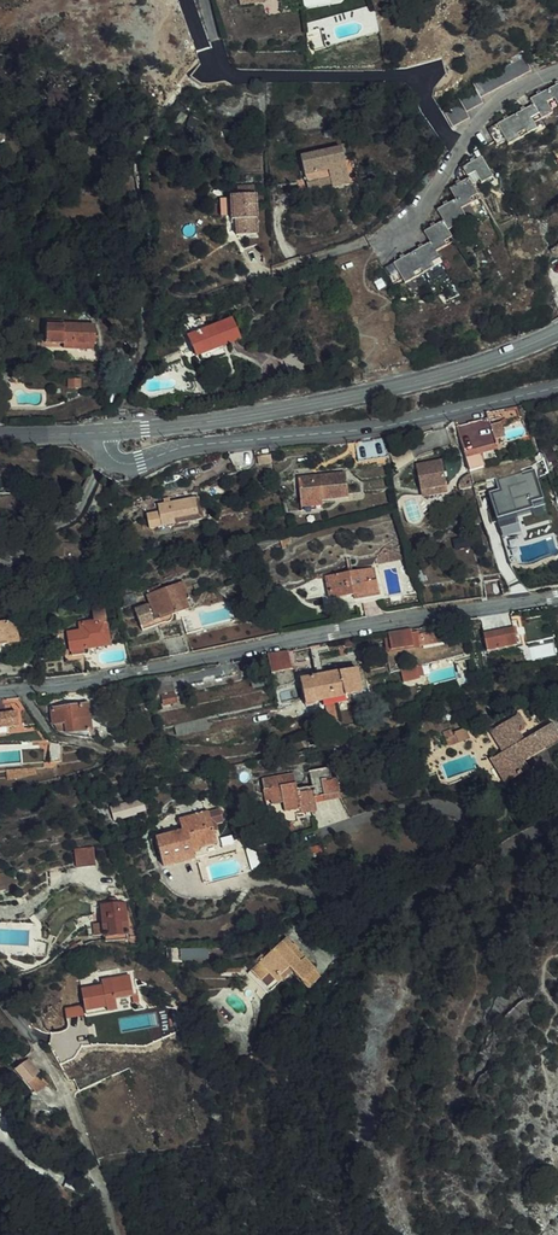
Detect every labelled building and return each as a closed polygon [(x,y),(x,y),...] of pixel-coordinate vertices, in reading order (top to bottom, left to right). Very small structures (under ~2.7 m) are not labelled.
[(331,0),(282,0),(284,12),(332,4),(331,0)] [(526,56),(518,61),(524,74),(533,69),(526,56)] [(515,79),(524,74),(518,61),(509,65),(515,79)] [(507,83),(515,79),(509,65),(501,69),(507,83)] [(499,87),(507,83),(501,69),(493,73),(499,87)] [(490,92),(499,87),(493,73),(484,78),(490,92)] [(482,96),(490,92),(484,78),(476,82),(479,90),(482,96)] [(557,108),(557,103),(551,89),(532,99),(536,108),(542,121),(555,114),(553,111),(557,108)] [(483,99),(482,96),(479,90),(471,94),(476,103),(483,99)] [(476,103),(471,94),(462,98),(467,108),(476,103)] [(483,99),(476,103),(478,107),(485,103),(483,99)] [(469,112),(478,107),(476,103),(467,108),(469,112)] [(473,121),(469,112),(467,108),(458,113),(463,126),(473,121)] [(532,126),(542,121),(536,108),(516,118),(527,143),(537,138),(532,126)] [(449,118),(456,129),(463,126),(458,113),(449,118)] [(509,152),(527,143),(516,118),(488,132),(497,154),(508,149),(509,152)] [(345,152),(304,159),(309,186),(332,182),(334,191),(351,188),(345,152)] [(463,172),(470,183),(473,189),(479,186),(481,189),(492,182),(482,163),(463,172)] [(239,183),(238,190),(232,191),(232,215),(236,215),(237,230),(257,229),(256,182),(239,183)] [(332,182),(309,186),(310,195),(334,191),(332,182)] [(480,202),(473,189),(470,183),(451,194),(457,204),(462,214),(480,202)] [(468,224),(462,214),(457,204),(438,215),(444,225),(450,235),(468,224)] [(456,246),(450,235),(444,225),(425,236),(432,248),(437,258),(456,246)] [(443,269),(437,258),(432,248),(413,259),(425,280),(443,269)] [(405,287),(407,290),(425,280),(413,259),(399,267),(385,275),(395,293),(405,287)] [(244,346),(236,325),(208,336),(203,327),(189,333),(200,363),(244,346)] [(97,332),(69,331),(69,333),(52,332),(51,349),(69,350),(70,347),(97,348),(97,332)] [(491,423),(460,433),(474,477),(489,472),(483,455),(500,450),(491,423)] [(359,449),(364,469),(393,462),(388,442),(359,449)] [(264,455),(265,463),(276,461),(275,453),(264,455)] [(18,479),(18,469),(0,470),(0,480),(18,479)] [(422,476),(429,502),(453,496),(447,470),(422,476)] [(495,500),(503,526),(540,515),(538,510),(548,507),(539,476),(502,486),(505,498),(495,500)] [(350,506),(350,482),(302,480),(300,514),(321,514),(322,505),(350,506)] [(429,502),(430,506),(454,501),(453,496),(429,502)] [(160,506),(162,514),(149,517),(151,529),(204,520),(200,498),(173,503),(166,504),(160,506)] [(351,610),(383,605),(378,574),(324,584),(329,614),(348,611),(351,610)] [(417,580),(418,585),(421,588),(427,586),(423,578),(417,580)] [(186,582),(151,595),(154,603),(159,616),(164,614),(167,618),(171,618),(174,616),(175,612),(191,605),(188,597),(192,595),(187,583),(186,582)] [(143,622),(159,616),(154,603),(138,609),(143,622)] [(74,654),(87,653),(88,649),(115,644),(108,605),(97,607),(99,619),(84,623),(85,630),(76,631),(77,636),(70,637),(74,654)] [(512,614),(482,618),(486,650),(517,645),(512,614)] [(388,632),(391,653),(426,648),(423,627),(388,632)] [(15,654),(30,652),(29,651),(29,645),(26,631),(12,633),(15,654)] [(15,654),(12,633),(0,635),(0,655),(15,654)] [(329,644),(312,647),(314,657),(323,655),(322,652),(330,651),(329,644)] [(268,650),(273,671),(296,667),(291,646),(268,650)] [(92,673),(106,671),(103,655),(89,658),(92,673)] [(318,677),(326,676),(323,655),(314,657),(318,677)] [(399,668),(402,686),(425,682),(422,664),(399,668)] [(318,677),(302,680),(306,705),(363,695),(358,669),(326,676),(318,677)] [(175,702),(173,694),(162,697),(164,705),(175,702)] [(95,733),(91,706),(56,710),(57,727),(68,726),(70,737),(95,733)] [(10,708),(11,716),(0,717),(0,733),(26,729),(25,715),(16,716),(15,707),(10,708)] [(523,721),(526,720),(519,709),(492,725),(505,748),(493,754),(508,778),(530,764),(525,755),(521,749),(544,736),(547,741),(557,734),(557,725),(553,718),(524,735),(517,725),(520,724),(521,726),(525,724),(523,721)] [(207,717),(176,723),(178,734),(209,728),(207,717)] [(470,732),(467,726),(454,731),(451,724),(444,727),(449,740),(470,732)] [(521,749),(525,755),(547,741),(544,736),(521,749)] [(316,797),(341,793),(338,777),(332,778),(330,767),(310,771),(313,787),(298,790),(295,774),(263,781),(271,819),(281,817),(283,826),(294,824),(299,823),(297,815),(312,812),(310,799),(316,797)] [(114,819),(147,811),(144,797),(111,806),(114,819)] [(310,799),(312,812),(319,811),(316,797),(310,799)] [(196,853),(220,848),(212,815),(184,821),(187,835),(161,841),(167,871),(198,863),(196,853)] [(275,834),(284,832),(283,826),(281,817),(271,819),(275,834)] [(294,824),(283,826),(284,832),(295,830),(294,824)] [(75,847),(77,865),(97,863),(96,845),(75,847)] [(116,901),(99,902),(100,908),(102,908),(104,924),(97,924),(87,926),(89,938),(105,937),(106,945),(128,943),(124,907),(117,909),(116,902),(116,901)] [(302,977),(308,968),(313,962),(291,946),(279,937),(253,971),(270,983),(273,979),(278,983),(284,975),(282,974),(287,967),(302,977)] [(210,959),(210,947),(181,948),(181,959),(210,959)] [(129,981),(112,984),(102,985),(103,992),(82,995),(83,1002),(87,1002),(90,1015),(106,1012),(107,1017),(118,1015),(116,1002),(132,1000),(129,981)] [(27,1082),(36,1093),(48,1084),(39,1074),(40,1073),(29,1060),(17,1069),(27,1082)] [(36,1095),(33,1096),(30,1109),(40,1109),(48,1108),(48,1107),(43,1103),(36,1095)]
